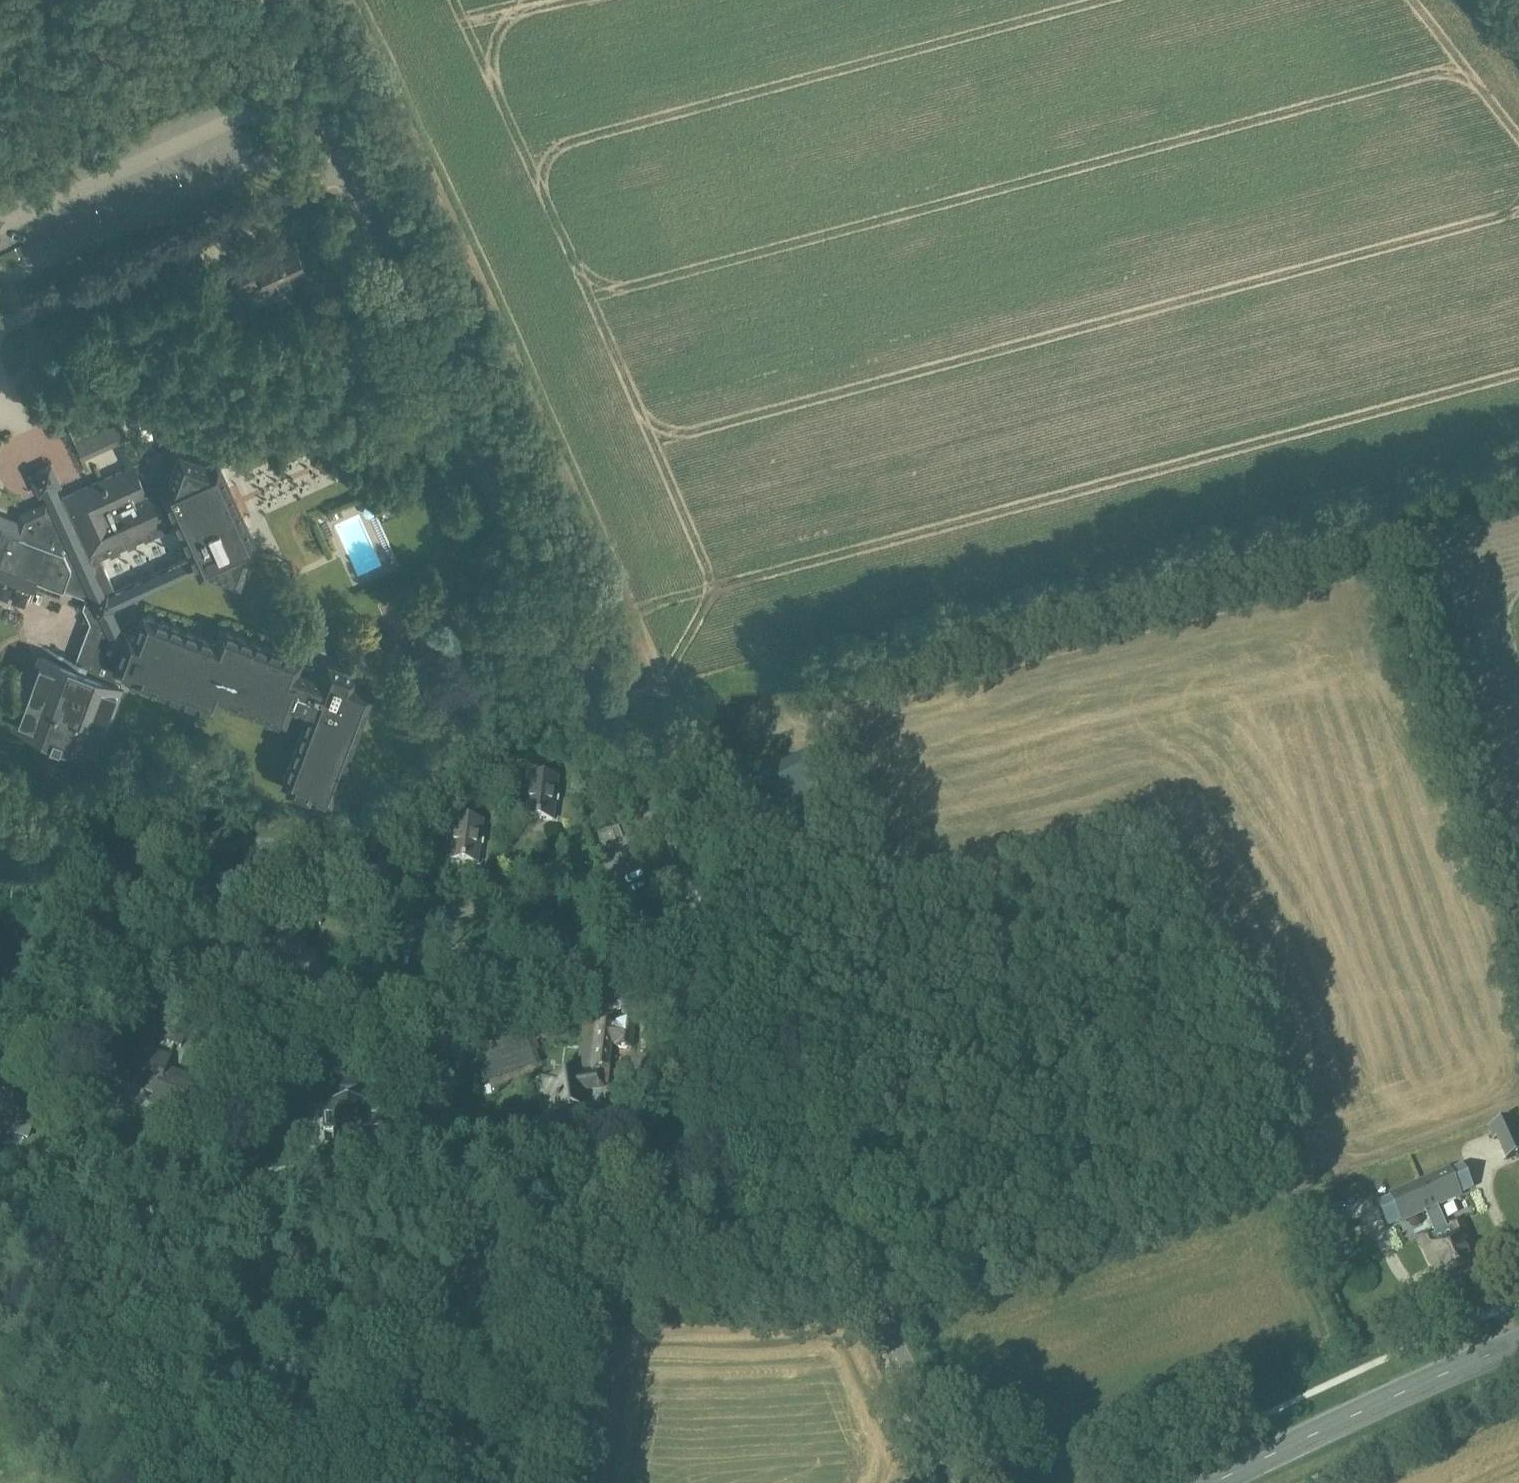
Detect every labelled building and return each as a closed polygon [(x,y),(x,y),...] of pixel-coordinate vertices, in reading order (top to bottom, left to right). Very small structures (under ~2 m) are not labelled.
[(270,291),(308,274),(296,246),(250,267),(248,263),(235,269),(245,291),(266,282),(270,291)] [(83,460),(130,439),(121,421),(105,429),(96,409),(66,422),(83,460)] [(55,486),(59,484),(58,481),(48,485),(38,489),(40,493),(44,491),(50,503),(34,510),(31,511),(22,515),(20,520),(15,533),(12,532),(9,531),(8,535),(7,539),(6,539),(5,541),(2,551),(0,556),(0,577),(6,579),(20,584),(33,589),(37,579),(49,584),(62,588),(86,597),(82,607),(84,610),(88,620),(89,622),(84,636),(72,669),(71,668),(41,657),(26,695),(25,697),(23,702),(19,714),(16,722),(15,722),(15,724),(28,729),(38,733),(49,737),(48,739),(58,743),(59,741),(60,741),(73,746),(80,749),(93,754),(94,751),(100,735),(101,732),(103,726),(103,725),(110,708),(118,686),(111,684),(117,669),(135,675),(134,679),(214,709),(221,690),(232,695),(230,700),(284,721),(290,705),(309,712),(283,781),(289,784),(287,789),(303,794),(306,795),(310,794),(310,792),(330,799),(372,689),(352,682),(354,679),(352,675),(347,673),(348,670),(328,662),(320,684),(305,678),(306,674),(296,671),(301,658),(220,628),(215,641),(143,614),(135,636),(127,633),(127,635),(122,633),(111,610),(113,609),(112,606),(130,598),(131,601),(140,597),(139,595),(147,591),(148,593),(157,589),(156,587),(164,583),(165,585),(174,581),(173,579),(199,567),(201,569),(206,567),(218,571),(238,579),(246,557),(250,547),(255,544),(246,524),(243,517),(233,496),(227,482),(222,471),(217,461),(212,464),(180,452),(168,484),(163,487),(167,495),(174,511),(164,516),(152,489),(146,491),(134,465),(63,497),(60,498),(55,486)] [(28,468),(38,489),(58,481),(47,459),(28,468)] [(22,515),(0,507),(0,556),(2,551),(5,541),(6,539),(7,539),(8,535),(9,531),(12,532),(15,533),(20,520),(22,515)] [(528,776),(524,817),(552,820),(557,779),(528,776)] [(453,819),(448,860),(477,864),(482,822),(453,819)] [(267,962),(293,972),(294,972),(303,947),(304,947),(308,936),(280,926),(267,962)] [(12,951),(0,936),(0,960),(12,951)] [(330,957),(304,947),(303,947),(294,972),(293,972),(289,983),(317,993),(330,957)] [(615,1025),(595,1023),(590,1066),(609,1068),(612,1046),(633,1048),(636,1024),(616,1022),(615,1025)] [(473,1051),(481,1072),(531,1053),(524,1032),(520,1034),(473,1051)] [(128,1084),(155,1094),(165,1069),(169,1058),(142,1048),(128,1084)] [(192,1079),(165,1069),(155,1094),(151,1105),(178,1115),(192,1079)] [(4,1116),(15,1092),(19,1081),(0,1074),(0,1115),(4,1116)] [(602,1088),(601,1074),(544,1079),(546,1096),(553,1096),(555,1111),(581,1107),(579,1092),(602,1088)] [(323,1104),(325,1131),(335,1131),(336,1142),(364,1140),(363,1124),(373,1123),(372,1117),(393,1116),(392,1086),(371,1087),(371,1101),(362,1102),(361,1100),(333,1101),(333,1103),(323,1104)] [(15,1092),(4,1116),(0,1127),(28,1138),(41,1102),(15,1092)] [(1489,1127),(1494,1139),(1497,1138),(1507,1160),(1518,1154),(1518,1126),(1515,1116),(1489,1127)] [(1423,1184),(1461,1274),(1481,1265),(1462,1221),(1450,1226),(1451,1227),(1448,1228),(1448,1227),(1447,1224),(1439,1205),(1462,1195),(1461,1193),(1474,1187),(1465,1168),(1452,1174),(1452,1172),(1423,1184)] [(1395,1199),(1382,1205),(1390,1224),(1403,1218),(1404,1220),(1427,1210),(1435,1229),(1435,1230),(1436,1233),(1436,1234),(1434,1235),(1434,1233),(1421,1239),(1440,1283),(1461,1274),(1423,1184),(1394,1197),(1395,1199)] [(1308,1208),(1323,1242),(1345,1232),(1335,1210),(1338,1209),(1333,1197),(1308,1208)]
